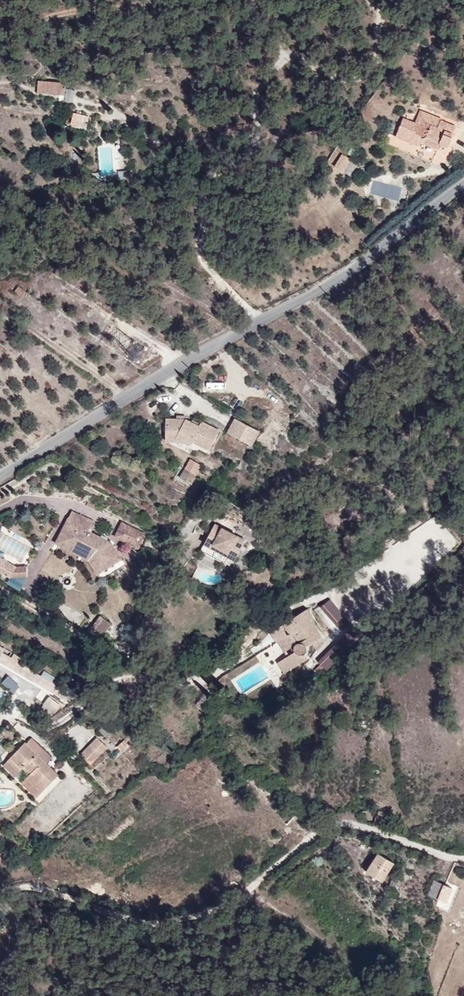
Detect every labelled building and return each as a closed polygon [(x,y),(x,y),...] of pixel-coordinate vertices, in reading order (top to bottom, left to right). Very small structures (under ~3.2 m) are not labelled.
[(66,79),(38,77),(37,90),(65,92),(66,79)] [(436,121),(439,114),(420,107),(416,118),(422,120),(424,116),(436,121)] [(89,119),(90,112),(73,110),(70,121),(82,123),(83,118),(89,119)] [(445,148),(457,121),(439,114),(436,121),(424,116),(422,120),(416,118),(401,113),(393,133),(421,145),(426,132),(439,138),(436,144),(445,148)] [(436,144),(439,138),(426,132),(423,140),(436,144)] [(346,174),(353,160),(344,155),(336,170),(346,174)] [(353,178),(361,164),(353,160),(346,174),(353,178)] [(21,280),(13,275),(9,281),(17,286),(21,280)] [(260,431),(234,416),(226,432),(251,446),(260,431)] [(189,419),(168,419),(168,443),(184,443),(192,448),(195,442),(211,451),(221,431),(205,423),(204,426),(189,419)] [(171,464),(176,453),(166,448),(160,457),(171,464)] [(179,479),(192,485),(201,464),(188,458),(179,479)] [(85,553),(110,537),(99,520),(76,508),(80,501),(60,490),(43,522),(76,539),(85,553)] [(226,530),(237,511),(206,494),(195,514),(226,530)] [(131,512),(110,501),(103,514),(125,525),(131,512)] [(15,544),(4,544),(0,542),(0,556),(15,556),(15,544)] [(7,583),(18,590),(29,571),(1,556),(0,558),(0,573),(10,579),(7,583)] [(80,607),(91,614),(99,602),(87,595),(80,607)] [(348,624),(329,599),(320,606),(339,630),(348,624)] [(325,636),(312,618),(314,616),(308,607),(272,631),(281,643),(292,635),(297,641),(292,644),(293,653),(278,663),(288,676),(313,659),(315,643),(325,636)] [(100,615),(91,628),(103,636),(112,624),(100,615)] [(343,628),(346,631),(353,639),(358,634),(348,624),(343,628)] [(346,631),(314,661),(321,669),(353,639),(346,631)] [(21,686),(26,680),(16,671),(10,678),(21,686)] [(9,676),(2,682),(12,695),(20,689),(9,676)] [(117,702),(108,692),(99,700),(109,710),(117,702)] [(108,740),(119,730),(111,721),(100,730),(108,740)] [(41,751),(42,750),(29,737),(24,743),(21,740),(6,755),(18,768),(21,766),(26,772),(20,777),(36,794),(56,776),(45,765),(37,756),(41,751)] [(100,757),(107,749),(97,738),(89,746),(100,757)] [(91,766),(100,757),(89,746),(80,756),(91,766)] [(50,760),(41,751),(37,756),(45,765),(50,760)] [(18,768),(6,755),(1,760),(13,773),(18,768)] [(378,819),(380,804),(369,804),(367,818),(378,819)] [(372,870),(369,866),(367,860),(367,855),(368,849),(369,846),(357,870),(374,878),(376,874),(374,873),(372,870)] [(376,874),(385,854),(369,846),(368,849),(367,855),(367,860),(369,866),(372,870),(374,873),(376,874)] [(432,891),(439,875),(430,870),(422,885),(432,891)] [(440,895),(448,879),(439,875),(432,891),(440,895)]
